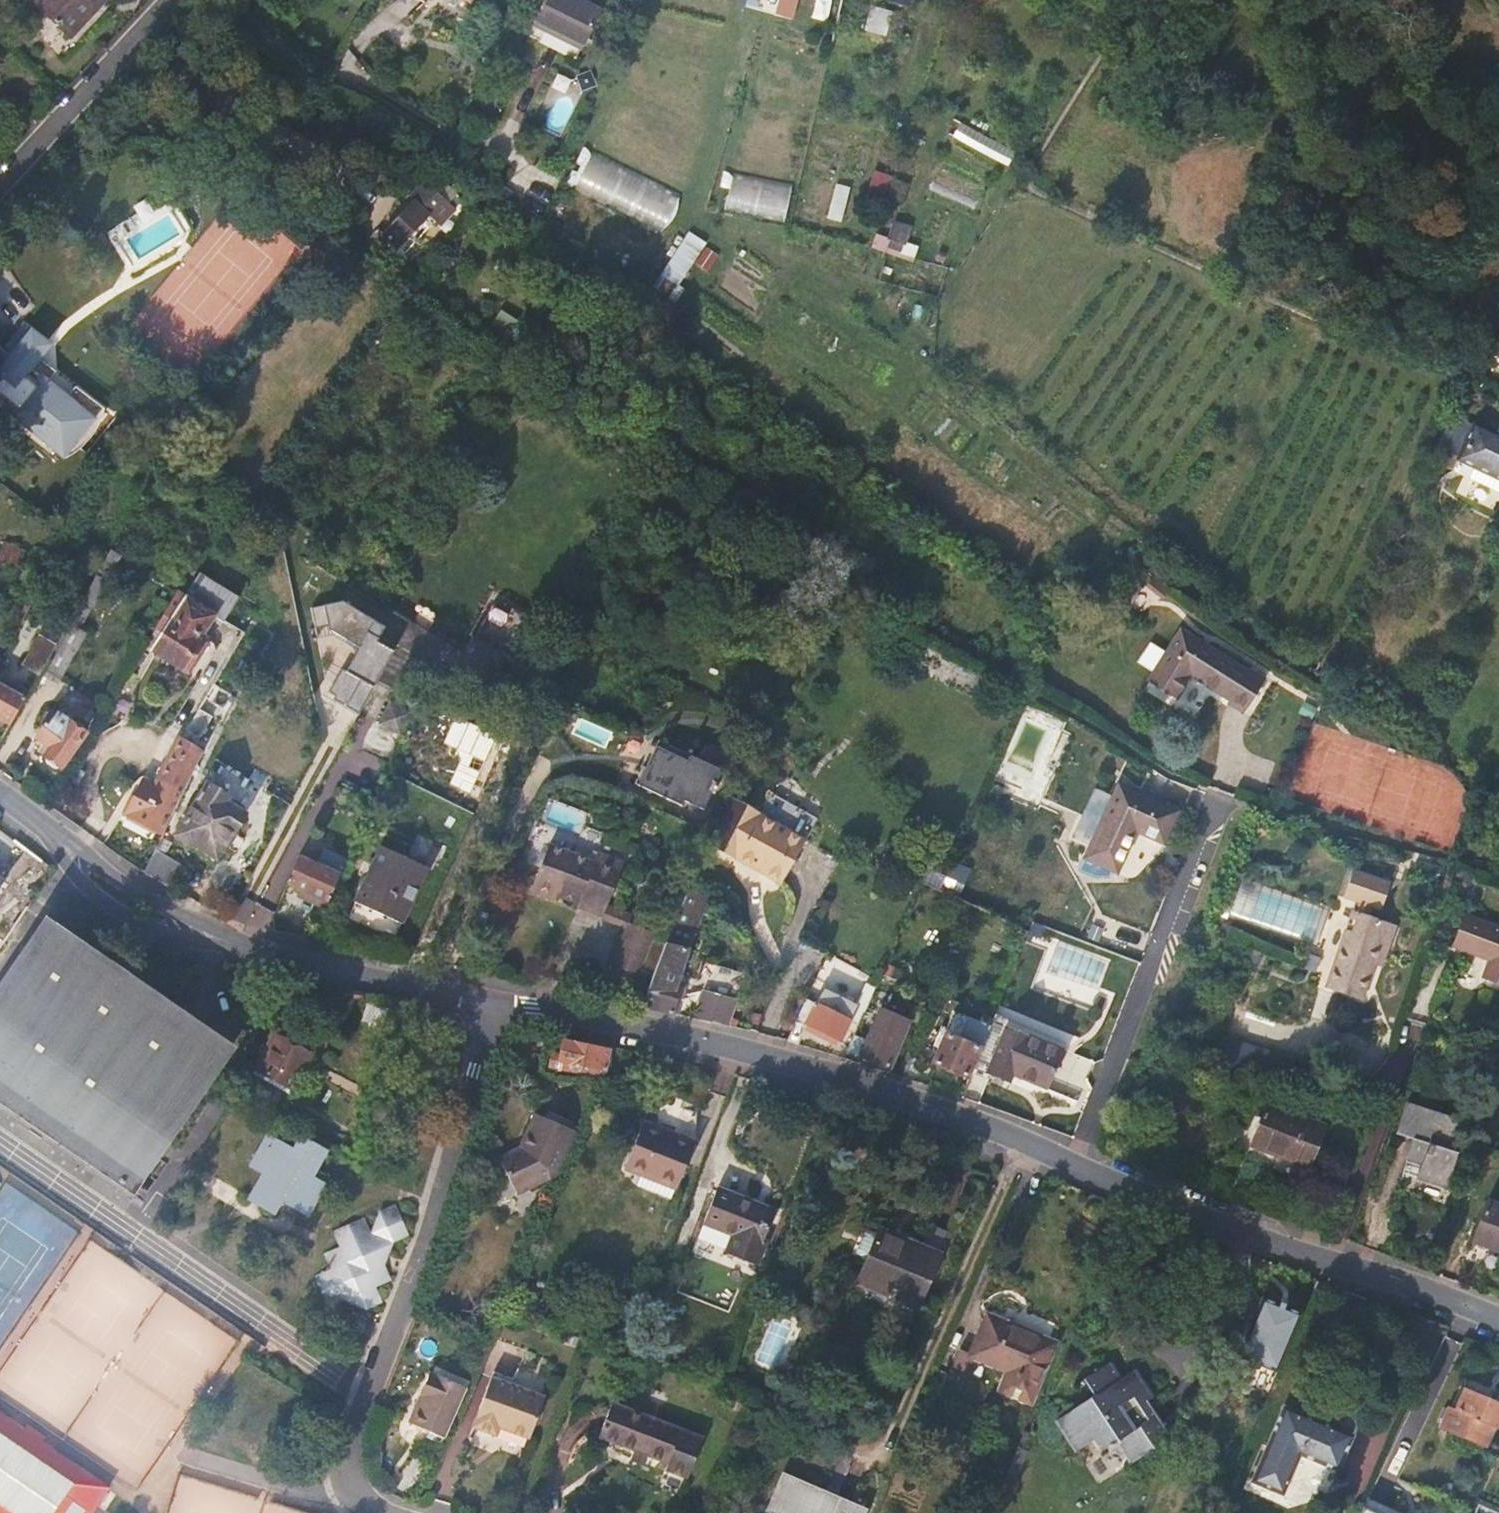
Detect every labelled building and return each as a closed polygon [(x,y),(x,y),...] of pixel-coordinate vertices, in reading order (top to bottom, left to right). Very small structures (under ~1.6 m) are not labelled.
[(76,32),(106,0),(41,0),(76,32)] [(539,24),(583,45),(601,8),(585,0),(550,0),(539,24)] [(779,12),(791,15),(796,0),(783,0),(779,12)] [(812,16),(827,20),(833,0),(816,0),(812,16)] [(865,30),(888,35),(893,9),(871,5),(865,30)] [(951,140),(1011,165),(1018,149),(958,124),(951,140)] [(568,187),(664,232),(681,194),(585,150),(568,187)] [(885,197),(892,174),(874,168),(867,191),(885,197)] [(785,224),(794,188),(733,173),(724,209),(785,224)] [(457,204),(425,175),(409,193),(415,198),(384,233),(390,238),(399,247),(430,212),(442,221),(457,204)] [(827,217),(843,221),(851,185),(835,182),(827,217)] [(893,218),(890,235),(876,231),(872,247),(916,257),(919,244),(909,242),(913,223),(893,218)] [(379,227),(372,236),(383,245),(390,238),(384,233),(379,227)] [(656,288),(674,297),(704,239),(686,230),(656,288)] [(706,246),(695,264),(710,272),(720,254),(706,246)] [(22,324),(4,347),(12,353),(0,368),(0,375),(2,377),(0,380),(0,393),(20,408),(18,411),(65,448),(101,403),(76,386),(66,399),(45,383),(55,370),(39,358),(51,343),(22,324)] [(1493,356),(1498,340),(1498,326),(1488,354),(1493,356)] [(1457,457),(1464,461),(1480,427),(1473,424),(1457,457)] [(1464,461),(1498,477),(1498,436),(1480,427),(1464,461)] [(6,594),(24,549),(6,540),(0,556),(0,591),(6,594)] [(123,554),(113,549),(109,557),(84,600),(78,610),(69,625),(60,640),(57,645),(44,667),(60,678),(86,633),(80,628),(123,554)] [(227,622),(241,598),(203,573),(153,649),(191,675),(204,656),(199,654),(210,639),(206,635),(218,615),(227,622)] [(78,610),(84,600),(75,595),(61,619),(69,625),(78,610)] [(477,631),(497,598),(493,596),(475,629),(477,631)] [(449,637),(438,661),(451,669),(458,667),(468,672),(467,673),(493,686),(517,638),(522,640),(532,615),(526,604),(513,599),(510,603),(497,598),(477,631),(468,647),(449,637)] [(315,607),(320,628),(333,624),(335,630),(362,645),(349,669),(345,667),(332,690),(351,701),(349,704),(362,711),(399,645),(379,635),(385,624),(344,600),(315,607)] [(438,661),(449,637),(412,619),(400,642),(438,661)] [(57,645),(60,640),(43,630),(23,667),(39,677),(42,671),(44,667),(57,645)] [(1247,672),(1180,630),(1150,677),(1176,695),(1189,675),(1237,703),(1245,708),(1263,676),(1251,668),(1247,672)] [(39,677),(23,667),(12,686),(28,696),(39,677)] [(12,721),(22,704),(28,696),(12,686),(9,691),(0,686),(0,714),(12,721)] [(406,736),(417,711),(394,698),(381,722),(406,736)] [(185,738),(204,751),(223,720),(203,708),(185,738)] [(50,710),(41,723),(43,727),(37,735),(50,746),(45,753),(46,759),(56,766),(61,764),(63,764),(84,732),(82,730),(82,725),(74,720),(69,723),(50,710)] [(173,814),(204,751),(185,738),(182,736),(158,786),(145,780),(138,795),(165,810),(173,814)] [(656,768),(668,741),(669,740),(663,737),(650,765),(656,768)] [(718,792),(722,783),(719,781),(725,768),(694,752),(693,754),(668,741),(656,768),(650,765),(647,763),(639,781),(673,799),(676,794),(707,808),(715,790),(718,792)] [(1116,780),(1083,857),(1117,872),(1134,831),(1161,842),(1175,807),(1116,780)] [(194,843),(218,858),(232,832),(236,833),(247,812),(227,800),(229,795),(210,782),(177,835),(193,846),(194,843)] [(134,793),(124,811),(157,828),(165,810),(138,795),(134,793)] [(736,869),(739,864),(741,859),(761,868),(759,873),(786,886),(815,821),(768,798),(759,818),(734,807),(710,857),(736,869)] [(385,846),(358,901),(404,922),(429,870),(385,846)] [(587,896),(603,902),(619,862),(599,853),(594,864),(551,847),(535,887),(558,897),(560,893),(584,902),(587,896)] [(146,871),(173,889),(186,868),(185,864),(157,848),(146,871)] [(290,882),(330,902),(349,860),(326,848),(322,858),(317,855),(312,862),(302,856),(293,875),(290,882)] [(741,859),(739,864),(759,873),(761,868),(741,859)] [(619,862),(603,902),(609,904),(624,865),(619,862)] [(1348,869),(1340,897),(1356,904),(1353,913),(1349,913),(1327,983),(1362,996),(1379,943),(1386,946),(1392,926),(1365,917),(1368,907),(1378,909),(1387,882),(1348,869)] [(710,903),(686,893),(671,931),(693,940),(710,903)] [(583,907),(599,914),(603,902),(587,896),(584,902),(583,907)] [(603,902),(599,914),(627,925),(630,920),(607,911),(609,904),(603,902)] [(1454,945),(1487,958),(1481,976),(1498,983),(1498,928),(1464,916),(1454,945)] [(639,974),(642,966),(653,936),(656,930),(630,920),(627,925),(612,962),(639,974)] [(1045,926),(1036,922),(1031,932),(1040,936),(1045,926)] [(224,1062),(35,934),(0,986),(0,1099),(30,1119),(26,1125),(52,1143),(56,1137),(136,1192),(164,1151),(224,1062)] [(667,943),(668,941),(653,936),(642,966),(656,971),(667,943)] [(649,1007),(674,1013),(679,984),(675,983),(688,949),(667,943),(656,971),(641,1006),(649,1007)] [(700,1019),(726,1025),(743,973),(703,960),(694,984),(706,989),(695,1017),(700,1019)] [(900,968),(885,962),(881,971),(881,972),(928,992),(934,977),(902,962),(900,968)] [(855,1004),(865,1008),(881,972),(881,971),(870,965),(861,986),(863,987),(855,1004)] [(830,972),(816,1004),(807,1022),(839,1037),(855,1004),(863,987),(861,986),(830,972)] [(257,998),(241,996),(239,1010),(256,1011),(257,998)] [(816,1004),(805,998),(796,1017),(807,1022),(816,1004)] [(377,1041),(392,1046),(406,1005),(391,1001),(377,1041)] [(878,1010),(865,1044),(878,1048),(873,1061),(890,1067),(907,1021),(878,1010)] [(981,1045),(971,1069),(982,1074),(984,1069),(1004,1079),(1008,1072),(1041,1084),(1056,1048),(992,1019),(981,1045)] [(932,1061),(968,1076),(971,1069),(981,1045),(943,1030),(932,1061)] [(274,1034),(256,1069),(292,1088),(310,1055),(274,1034)] [(564,1043),(555,1041),(548,1070),(600,1079),(603,1069),(560,1061),(564,1043)] [(588,1048),(564,1043),(560,1061),(603,1069),(606,1051),(597,1049),(588,1048)] [(878,1048),(865,1044),(861,1056),(872,1060),(873,1061),(878,1048)] [(687,1107),(656,1097),(649,1123),(638,1120),(621,1166),(676,1184),(692,1140),(678,1135),(687,1107)] [(1408,1103),(1398,1133),(1417,1138),(1412,1153),(1426,1159),(1421,1177),(1448,1185),(1460,1144),(1452,1141),(1459,1121),(1408,1103)] [(1265,1104),(1249,1145),(1307,1167),(1322,1127),(1265,1104)] [(573,1124),(536,1108),(519,1145),(499,1156),(518,1190),(555,1168),(573,1124)] [(300,1140),(294,1153),(265,1139),(253,1165),(266,1171),(253,1199),(282,1213),(288,1200),(316,1213),(330,1185),(315,1178),(327,1153),(300,1140)] [(771,1210),(715,1189),(705,1217),(736,1229),(728,1251),(754,1260),(771,1210)] [(1473,1239),(1498,1249),(1498,1203),(1488,1199),(1473,1239)] [(326,1277),(319,1296),(343,1305),(365,1314),(388,1255),(400,1220),(379,1212),(370,1235),(345,1226),(326,1277)] [(935,1257),(878,1232),(856,1282),(887,1295),(891,1286),(901,1290),(897,1300),(916,1306),(935,1257)] [(1236,1356),(1275,1373),(1299,1315),(1285,1309),(1287,1303),(1276,1298),(1274,1304),(1260,1298),(1236,1356)] [(987,1321),(980,1338),(989,1342),(981,1361),(1009,1372),(1001,1392),(1028,1403),(1051,1347),(987,1321)] [(989,1342),(980,1338),(972,1358),(981,1361),(989,1342)] [(1114,1364),(1085,1378),(1095,1396),(1059,1418),(1076,1451),(1095,1440),(1102,1453),(1119,1444),(1130,1464),(1153,1452),(1150,1446),(1166,1437),(1141,1393),(1134,1398),(1114,1364)] [(407,1419),(445,1436),(460,1400),(466,1385),(433,1372),(417,1409),(411,1407),(407,1419)] [(490,1376),(472,1425),(497,1435),(499,1426),(530,1438),(543,1397),(490,1376)] [(1456,1410),(1447,1406),(1439,1428),(1487,1449),(1496,1428),(1498,1429),(1498,1405),(1464,1391),(1456,1410)] [(702,1437),(611,1401),(599,1433),(668,1461),(664,1470),(686,1479),(702,1437)] [(1349,1435),(1283,1406),(1250,1481),(1283,1495),(1301,1453),(1335,1467),(1349,1435)] [(110,1488),(43,1442),(46,1438),(28,1426),(25,1430),(0,1413),(0,1512),(93,1512),(110,1488)] [(828,1499),(782,1480),(776,1492),(768,1512),(822,1512),(828,1499)] [(1359,1512),(1402,1512),(1367,1496),(1359,1512)] [(822,1512),(832,1512),(836,1502),(828,1499),(822,1512)] [(847,1507),(836,1502),(832,1512),(845,1512),(847,1507)]
